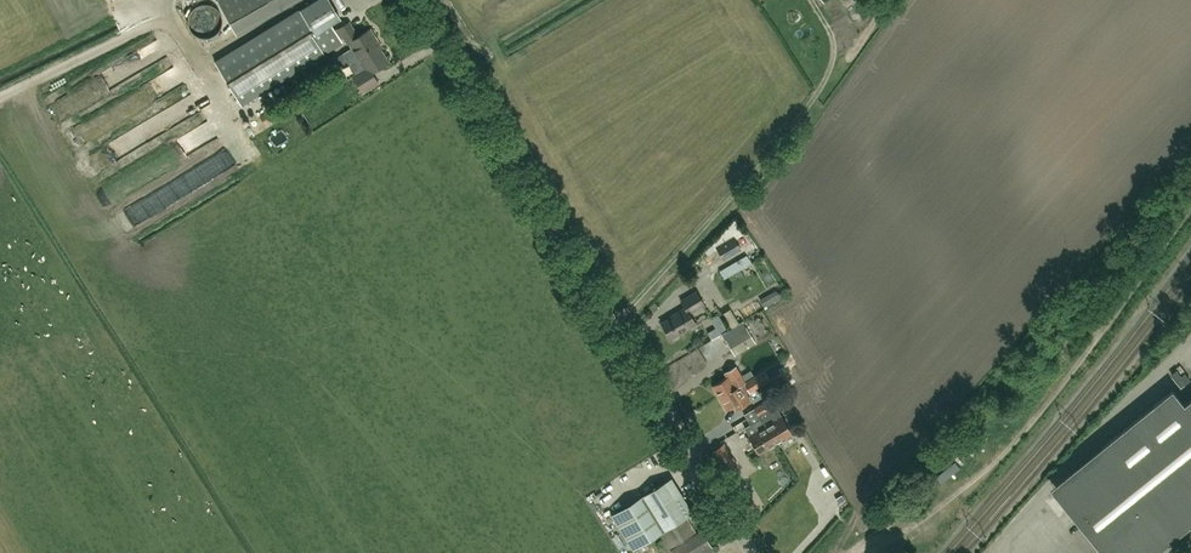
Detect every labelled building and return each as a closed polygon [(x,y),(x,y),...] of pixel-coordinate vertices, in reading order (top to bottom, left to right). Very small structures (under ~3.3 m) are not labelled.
[(336,30),(332,24),(342,18),(331,0),(316,0),(217,61),(242,103),(340,43),(339,41),(345,37),(348,43),(350,42),(353,46),(343,52),(348,60),(358,55),(378,43),(375,39),(377,38),(371,29),(359,36),(350,21),(336,30)] [(237,34),(298,0),(218,0),(237,34)] [(389,64),(386,58),(378,43),(358,55),(348,60),(357,75),(354,76),(353,77),(363,93),(379,84),(373,73),(389,64)] [(132,58),(120,60),(122,67),(134,65),(132,58)] [(172,89),(181,83),(175,72),(166,78),(172,89)] [(272,110),(262,115),(266,123),(276,118),(272,110)] [(723,258),(740,248),(733,236),(716,246),(723,258)] [(722,269),(730,280),(754,264),(747,253),(722,269)] [(689,312),(704,303),(696,291),(681,300),(685,306),(677,311),(678,312),(661,322),(670,338),(696,323),(689,312)] [(733,313),(738,323),(750,316),(745,307),(733,313)] [(722,334),(735,356),(756,343),(746,327),(743,328),(740,323),(722,334)] [(782,370),(795,363),(790,353),(777,361),(782,370)] [(746,381),(721,397),(728,409),(733,405),(736,409),(751,400),(747,393),(756,387),(758,392),(773,383),(770,379),(780,373),(775,364),(758,374),(746,382),(746,381)] [(713,385),(721,397),(746,381),(736,365),(725,372),(727,377),(713,385)] [(1182,386),(1190,379),(1186,373),(1182,376),(1177,370),(1172,374),(1182,386)] [(1190,525),(1190,399),(1186,403),(1174,389),(1102,447),(1129,480),(1079,521),(1105,552),(1157,552),(1190,525)] [(761,418),(775,441),(776,441),(777,441),(781,439),(781,437),(791,431),(775,404),(766,409),(762,403),(748,412),(753,419),(759,415),(761,418)] [(735,425),(748,419),(744,410),(731,415),(735,425)] [(774,442),(775,441),(761,418),(751,424),(750,424),(745,427),(750,436),(749,436),(758,452),(768,445),(770,446),(774,444),(774,442)] [(713,451),(727,471),(737,465),(724,444),(713,451)] [(659,533),(686,517),(693,512),(671,478),(637,499),(611,515),(633,550),(659,533)] [(826,487),(834,503),(843,499),(835,482),(826,487)] [(686,518),(660,533),(672,552),(702,552),(712,547),(702,530),(696,534),(686,518)]
